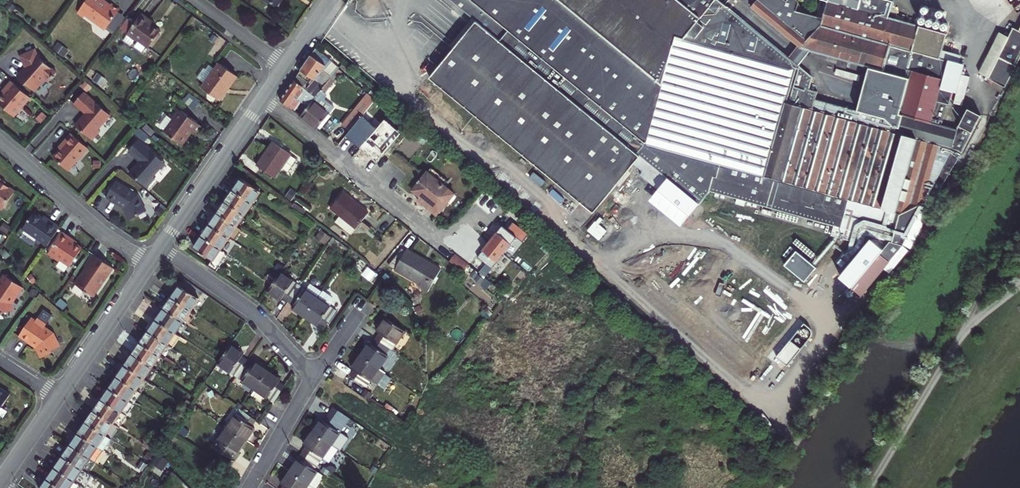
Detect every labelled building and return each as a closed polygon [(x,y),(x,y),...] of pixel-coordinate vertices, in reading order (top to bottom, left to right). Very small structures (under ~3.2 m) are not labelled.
[(109,29),(109,28),(121,13),(123,11),(114,4),(112,7),(107,3),(108,2),(106,0),(90,0),(81,12),(87,17),(89,14),(109,29)] [(474,19),(428,76),(585,204),(633,150),(696,202),(706,189),(890,241),(903,245),(924,202),(930,206),(958,159),(949,153),(952,148),(961,154),(982,117),(967,109),(956,130),(941,125),(948,104),(949,105),(953,92),(941,89),(943,79),(947,62),(940,59),(940,56),(946,35),(919,26),(918,26),(889,17),(893,2),(888,0),(818,0),(822,1),(817,18),(811,16),(807,15),(804,13),(803,12),(800,9),(799,8),(799,7),(798,5),(798,4),(797,2),(796,1),(795,0),(787,0),(786,1),(785,1),(784,0),(758,0),(759,0),(752,9),(773,25),(798,45),(802,49),(810,51),(911,79),(911,80),(898,134),(892,132),(893,127),(885,119),(859,112),(815,99),(816,98),(808,96),(810,89),(813,77),(799,66),(789,57),(722,2),(720,0),(451,0),(474,19)] [(11,2),(7,7),(12,11),(17,6),(11,2)] [(121,13),(109,28),(117,34),(129,18),(121,13)] [(153,20),(145,14),(130,33),(139,40),(140,39),(152,48),(164,31),(156,25),(151,22),(153,20)] [(987,78),(1004,87),(1019,56),(1019,27),(1018,31),(1012,28),(1008,37),(987,78)] [(999,33),(978,73),(987,78),(1008,37),(999,33)] [(60,42),(54,48),(64,57),(70,51),(60,42)] [(798,45),(789,57),(799,66),(810,51),(802,49),(798,45)] [(339,69),(316,48),(298,75),(314,86),(317,82),(324,87),(329,81),(335,73),(339,69)] [(59,71),(39,54),(29,67),(20,77),(28,84),(29,83),(36,89),(39,89),(43,85),(43,82),(48,76),(52,79),(59,71)] [(222,62),(204,86),(223,99),(229,91),(228,90),(239,74),(222,62)] [(871,69),(859,112),(885,119),(893,127),(892,132),(898,134),(911,80),(871,69)] [(98,73),(92,80),(100,86),(106,79),(98,73)] [(329,81),(332,84),(338,76),(335,73),(329,81)] [(314,86),(298,75),(280,101),(293,111),(299,101),(308,107),(324,87),(317,82),(314,86)] [(0,98),(0,101),(15,115),(32,96),(13,79),(7,86),(9,87),(0,98)] [(941,89),(953,92),(956,83),(943,79),(941,89)] [(322,95),(332,84),(329,81),(324,87),(308,107),(300,117),(317,130),(330,115),(328,113),(333,107),(324,100),(326,98),(322,95)] [(808,96),(816,98),(818,92),(810,89),(808,96)] [(86,91),(76,103),(87,112),(77,124),(94,139),(102,130),(100,128),(113,114),(86,91)] [(350,131),(375,101),(367,94),(342,125),(350,132),(350,131)] [(204,125),(180,108),(174,117),(177,119),(168,131),(186,144),(192,135),(190,134),(194,128),(199,132),(204,125)] [(160,125),(168,131),(177,119),(174,117),(169,113),(160,125)] [(368,140),(383,153),(401,133),(386,120),(368,140)] [(350,131),(350,132),(347,135),(352,140),(356,136),(350,131)] [(66,144),(55,156),(70,170),(90,147),(73,132),(64,142),(66,144)] [(345,149),(352,140),(347,135),(339,145),(345,149)] [(141,139),(130,151),(142,160),(131,172),(149,187),(157,178),(155,176),(167,162),(141,139)] [(291,156),(292,155),(273,142),(256,166),(275,179),(283,168),(291,156)] [(294,158),(291,156),(283,168),(288,171),(294,162),(295,162),(298,159),(294,157),(294,158)] [(430,205),(427,208),(437,216),(454,194),(427,173),(413,191),(420,197),(430,205)] [(17,191),(2,181),(3,180),(0,178),(0,206),(5,209),(17,191)] [(260,192),(241,179),(233,191),(252,204),(260,192)] [(118,180),(108,197),(117,203),(118,203),(119,202),(127,208),(126,211),(131,219),(148,210),(139,194),(118,180)] [(244,216),(252,204),(233,191),(226,203),(244,216)] [(369,213),(343,193),(330,209),(356,229),(368,214),(369,213)] [(420,197),(417,200),(427,208),(430,205),(420,197)] [(237,227),(244,216),(226,203),(218,214),(237,227)] [(50,222),(36,212),(24,229),(49,246),(62,227),(51,220),(50,222)] [(228,239),(237,227),(218,214),(210,225),(228,239)] [(6,235),(11,228),(3,223),(0,228),(0,230),(6,235)] [(221,250),(228,239),(210,225),(202,237),(221,250)] [(330,237),(322,230),(316,238),(324,244),(330,237)] [(65,232),(50,253),(61,261),(62,259),(72,266),(84,248),(71,239),(73,237),(65,232)] [(497,263),(511,246),(497,233),(482,250),(497,263)] [(221,250),(202,237),(194,248),(212,260),(208,266),(216,272),(228,255),(221,250)] [(338,241),(333,238),(329,244),(334,247),(338,241)] [(1,254),(6,260),(10,256),(5,250),(1,254)] [(395,269),(405,252),(402,250),(389,266),(395,269)] [(785,265),(805,281),(817,267),(797,250),(785,265)] [(428,292),(441,270),(428,262),(427,264),(423,262),(424,261),(406,251),(405,252),(395,269),(395,270),(420,285),(419,287),(428,292)] [(464,272),(470,265),(456,254),(450,261),(464,272)] [(95,259),(75,287),(94,300),(114,272),(95,259)] [(288,303),(300,286),(281,272),(280,274),(272,285),(267,292),(280,301),(282,299),(288,303)] [(6,273),(0,281),(0,286),(0,312),(14,309),(13,302),(18,294),(19,295),(25,286),(6,273)] [(318,298),(322,292),(311,284),(307,290),(300,286),(288,303),(293,306),(292,309),(305,318),(318,298)] [(199,299),(180,286),(172,298),(191,311),(199,299)] [(29,293),(34,298),(38,293),(33,288),(29,293)] [(332,297),(323,291),(322,292),(318,298),(330,306),(333,301),(332,297)] [(172,298),(164,309),(183,322),(191,311),(172,298)] [(325,328),(337,311),(330,306),(318,298),(305,318),(317,327),(319,324),(325,328)] [(61,300),(57,305),(64,311),(68,306),(61,300)] [(183,322),(164,309),(156,320),(175,334),(183,322)] [(188,326),(196,314),(191,311),(183,322),(188,326)] [(37,320),(33,317),(21,335),(32,342),(34,340),(38,343),(44,356),(52,352),(51,350),(61,345),(55,332),(46,326),(48,323),(40,317),(37,320)] [(375,339),(392,351),(405,332),(386,318),(377,331),(380,333),(375,339)] [(175,334),(156,320),(148,332),(167,345),(175,334)] [(802,323),(778,358),(790,366),(814,331),(802,323)] [(167,345),(148,332),(141,343),(159,356),(165,360),(173,349),(167,345)] [(173,349),(181,337),(175,334),(167,345),(173,349)] [(360,356),(380,370),(392,351),(375,339),(371,345),(369,343),(360,356)] [(159,356),(141,343),(133,355),(151,368),(159,356)] [(239,356),(241,353),(231,346),(226,352),(218,363),(217,366),(236,378),(247,362),(239,356)] [(151,368),(133,355),(125,366),(144,379),(151,368)] [(350,376),(367,388),(380,370),(360,356),(352,369),(354,370),(350,376)] [(256,363),(254,366),(247,362),(236,378),(254,391),(268,371),(256,363)] [(144,379),(125,366),(117,377),(136,390),(144,379)] [(276,382),(278,379),(268,371),(254,391),(250,397),(261,404),(265,398),(272,403),(284,387),(276,382)] [(136,390),(117,377),(109,389),(128,401),(136,390)] [(2,404),(4,406),(11,395),(0,388),(0,406),(2,404)] [(128,401),(109,389),(102,400),(120,413),(128,401)] [(136,390),(128,401),(134,405),(141,394),(136,390)] [(120,413),(102,400),(94,411),(113,424),(120,413)] [(128,401),(120,413),(126,416),(134,405),(128,401)] [(254,429),(252,427),(256,421),(241,411),(239,409),(226,428),(245,441),(254,429)] [(113,424),(94,411),(86,423),(104,435),(113,424)] [(312,432),(331,446),(343,427),(327,416),(323,422),(321,420),(312,432)] [(104,435),(86,423),(78,434),(103,451),(111,440),(108,438),(104,435)] [(108,438),(115,426),(113,424),(104,435),(108,438)] [(233,460),(237,455),(245,441),(226,428),(214,446),(231,458),(233,460)] [(302,452),(318,464),(331,446),(312,432),(303,445),(305,447),(302,452)] [(78,434),(71,445),(89,458),(95,462),(103,451),(78,434)] [(89,458),(71,445),(62,457),(81,470),(89,458)] [(317,472),(314,470),(318,464),(302,452),(289,471),(308,484),(317,472)] [(160,455),(154,463),(162,469),(167,461),(160,455)] [(62,457),(55,468),(73,481),(79,485),(84,487),(85,487),(92,477),(87,474),(81,470),(62,457)] [(89,458),(81,470),(87,474),(95,462),(89,458)] [(55,468),(47,480),(59,487),(68,487),(73,481),(55,468)] [(308,484),(289,471),(280,484),(283,486),(281,487),(306,487),(308,484)] [(172,476),(171,476),(170,476),(169,477),(169,478),(167,487),(186,487),(172,476)] [(98,481),(92,477),(85,487),(93,487),(98,481)] [(47,480),(41,487),(59,487),(47,480)]
